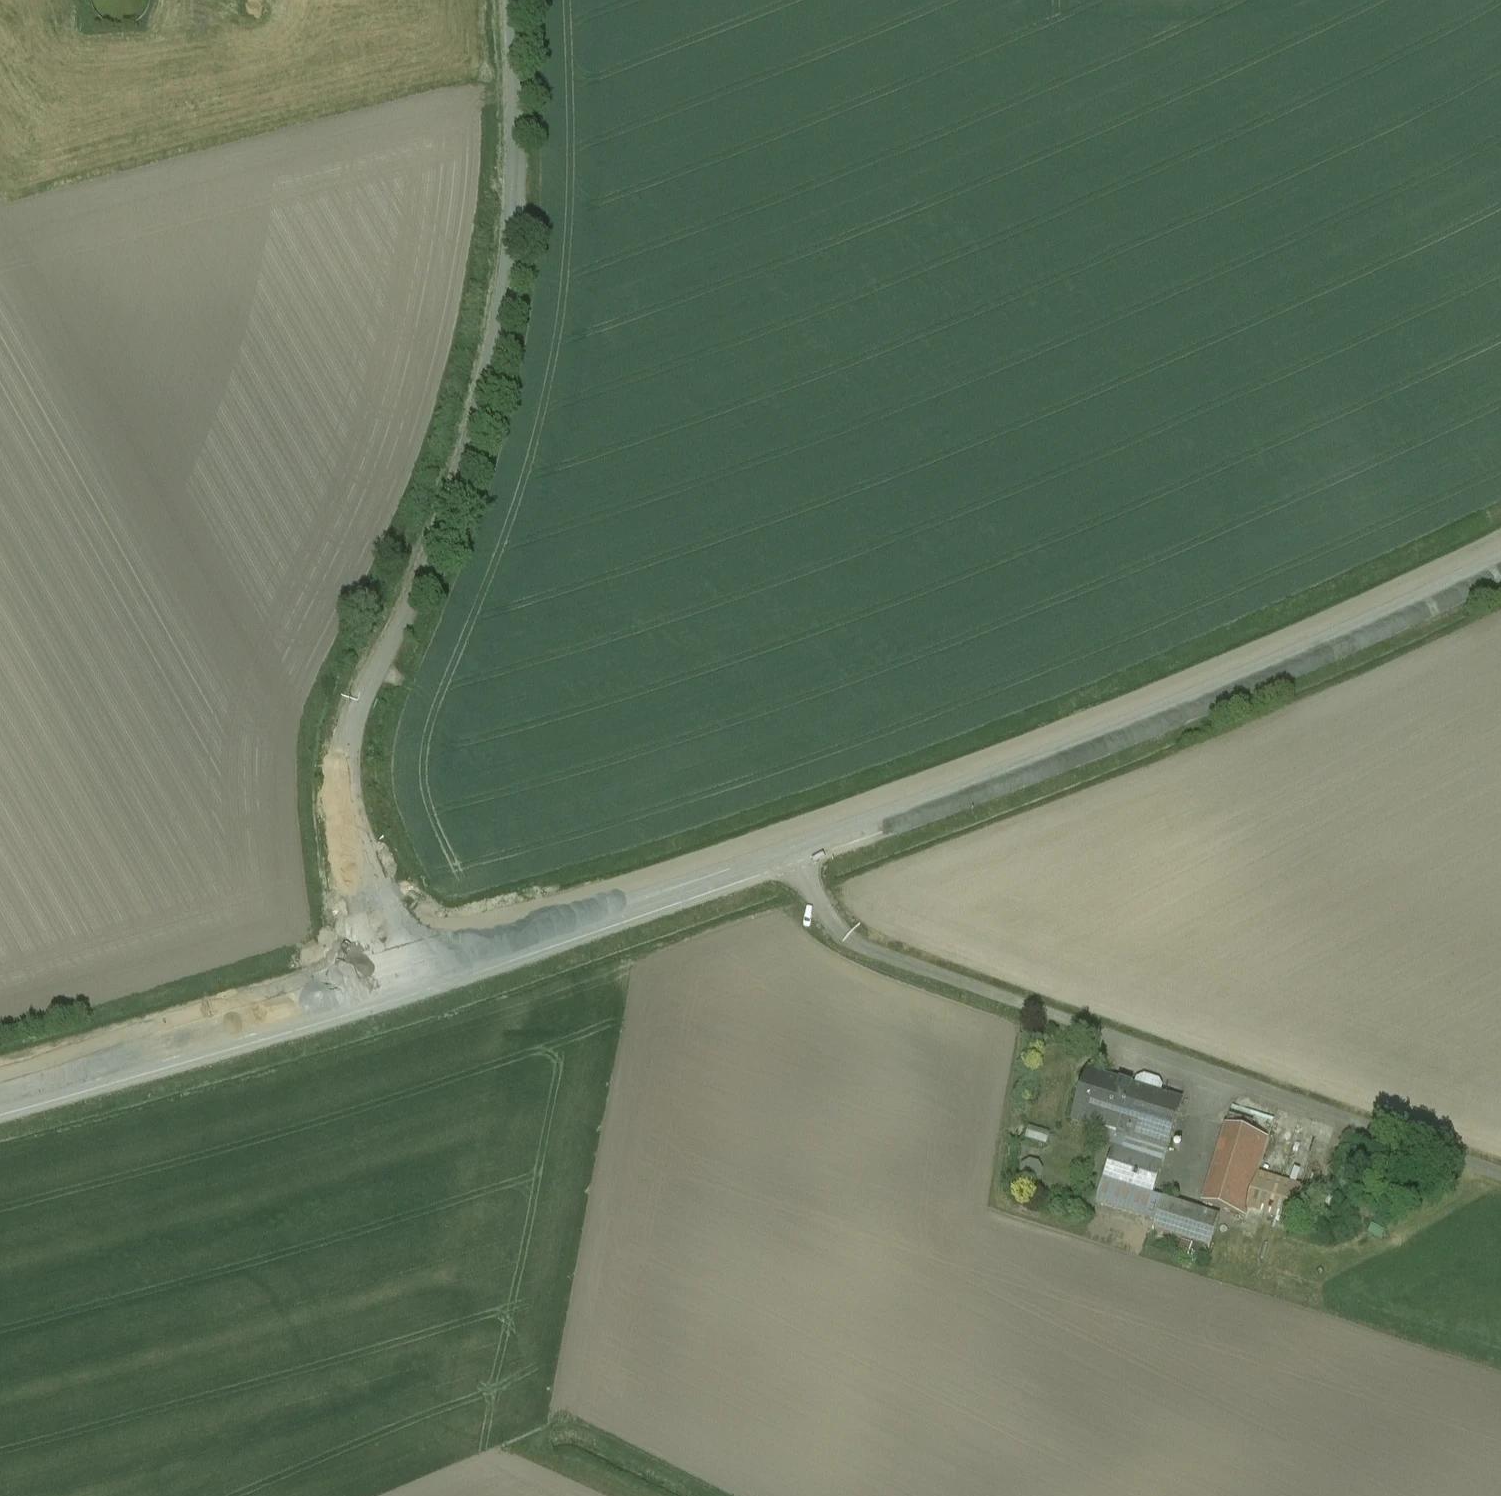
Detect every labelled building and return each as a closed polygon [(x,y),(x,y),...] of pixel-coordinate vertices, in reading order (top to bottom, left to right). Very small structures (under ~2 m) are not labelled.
[(1182,1103),(1089,1074),(1089,1073),(1088,1073),(1073,1122),(1074,1123),(1074,1122),(1117,1136),(1127,1139),(1167,1151),(1182,1103)] [(1269,1139),(1226,1126),(1202,1204),(1244,1217),(1247,1210),(1258,1174),(1269,1139)] [(1162,1167),(1122,1155),(1127,1139),(1117,1136),(1102,1181),(1153,1197),(1162,1167)] [(1026,1172),(1042,1179),(1047,1168),(1031,1161),(1026,1172)] [(1301,1187),(1258,1174),(1247,1210),(1273,1218),(1290,1223),(1301,1187)] [(1153,1197),(1102,1181),(1095,1203),(1146,1218),(1153,1197)] [(1219,1218),(1162,1200),(1152,1231),(1210,1249),(1219,1218)]
